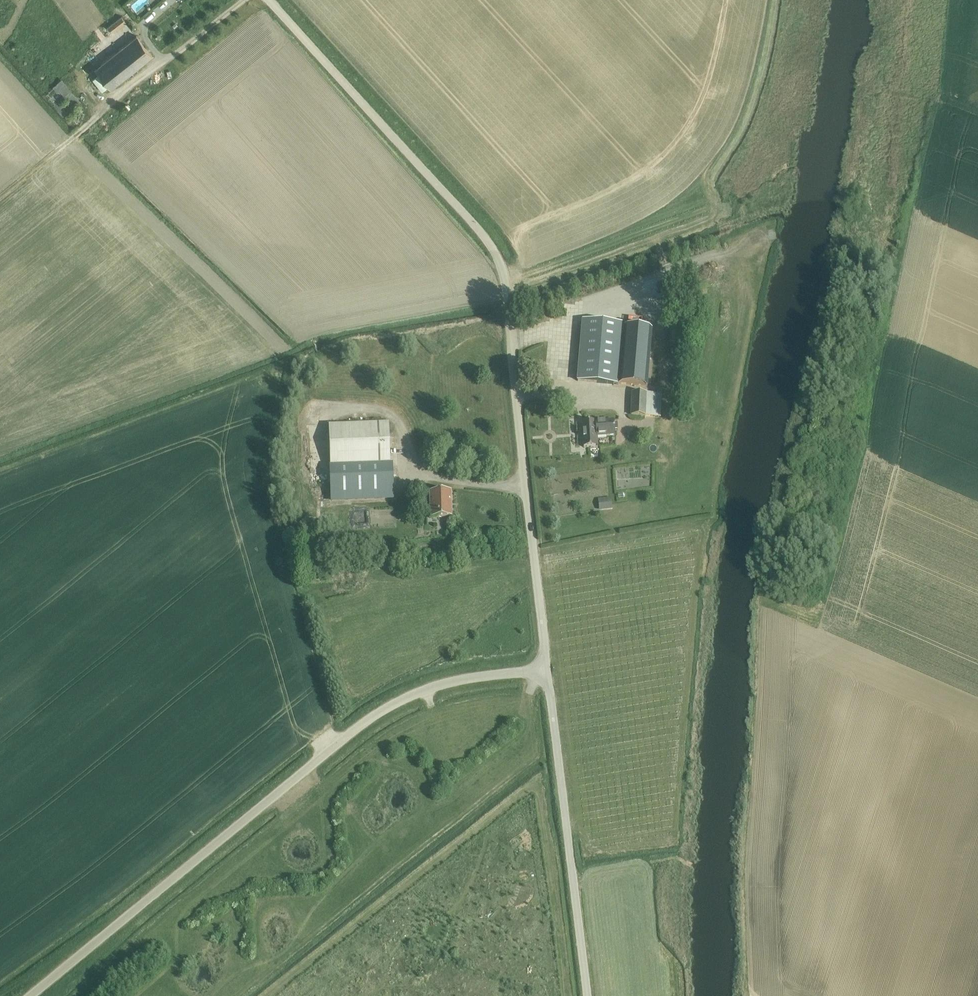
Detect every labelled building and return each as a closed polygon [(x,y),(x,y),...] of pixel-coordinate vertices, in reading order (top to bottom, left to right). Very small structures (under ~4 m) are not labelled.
[(133,3),(137,10),(152,1),(151,0),(138,0),(133,3)] [(105,29),(110,35),(126,22),(121,16),(105,29)] [(153,56),(136,36),(95,68),(111,89),(153,56)] [(62,79),(46,95),(65,115),(81,101),(62,79)] [(619,384),(647,387),(652,330),(624,327),(624,325),(582,321),(577,382),(619,385),(619,384)] [(672,331),(671,342),(670,357),(678,358),(680,332),(672,331)] [(631,416),(655,417),(661,417),(662,395),(632,394),(631,416)] [(594,422),(582,423),(584,448),(597,448),(596,437),(603,437),(614,437),(613,421),(602,422),(602,423),(601,423),(601,422),(594,422)] [(329,427),(330,469),(332,501),(393,498),(391,467),(390,467),(389,424),(329,427)] [(429,493),(430,518),(452,517),(451,492),(429,493)] [(599,512),(612,511),(611,500),(598,501),(599,512)]
